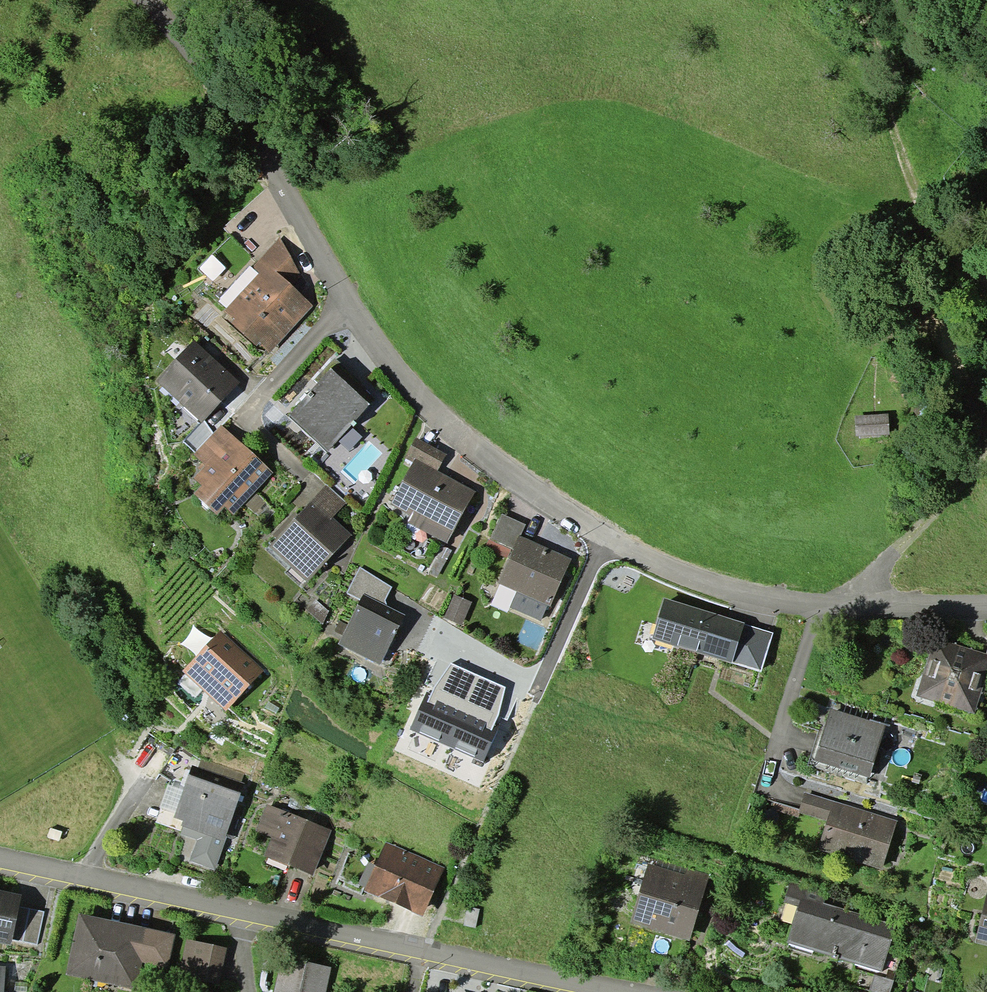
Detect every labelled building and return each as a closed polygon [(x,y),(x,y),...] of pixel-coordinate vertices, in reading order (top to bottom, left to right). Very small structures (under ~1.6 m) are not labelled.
[(226,309),(224,311),(234,319),(231,322),(256,346),(259,343),(270,352),(314,305),(293,287),(302,278),(281,238),(252,268),(259,273),(226,309)] [(217,301),(226,309),(259,273),(252,268),(250,265),(217,301)] [(195,340),(157,380),(202,423),(205,420),(240,382),(195,340)] [(330,369),(288,415),(327,452),(337,440),(351,425),(370,405),(330,369)] [(214,433),(205,420),(202,423),(184,441),(196,452),(214,433)] [(205,465),(194,478),(202,485),(194,493),(217,515),(225,506),(234,515),(245,503),(254,493),(273,473),(221,425),(214,433),(196,452),(194,455),(205,465)] [(363,437),(351,425),(337,440),(349,452),(363,437)] [(447,454),(416,438),(405,458),(413,462),(391,505),(411,516),(408,522),(447,543),(475,491),(438,471),(447,454)] [(276,538),(269,546),(307,582),(351,535),(333,518),(346,503),(326,485),(299,515),(276,538)] [(265,502),(254,493),(245,503),(256,513),(265,502)] [(276,538),(299,515),(295,512),(273,535),(276,538)] [(490,539),(513,549),(519,535),(521,536),(526,525),(502,514),(490,539)] [(513,549),(497,583),(517,592),(548,606),(550,607),(571,559),(521,536),(519,535),(513,549)] [(363,595),(387,606),(385,600),(392,587),(360,567),(347,593),(360,600),(363,595)] [(548,606),(517,592),(510,607),(541,622),(548,606)] [(360,600),(338,644),(380,665),(405,615),(387,606),(363,595),(360,600)] [(454,595),(444,617),(462,625),(471,602),(454,595)] [(744,623),(665,598),(652,639),(731,663),(743,624),(744,623)] [(328,611),(316,599),(307,610),(322,625),(328,611)] [(773,633),(743,624),(731,663),(761,672),(773,633)] [(264,671),(221,630),(183,670),(226,711),(264,671)] [(916,696),(974,714),(986,673),(986,654),(934,638),(916,696)] [(447,746),(477,675),(452,664),(435,688),(432,695),(427,692),(410,730),(447,746)] [(498,717),(505,687),(477,675),(447,746),(483,762),(501,726),(495,724),(498,717)] [(831,708),(814,761),(869,778),(886,724),(870,719),(869,720),(831,708)] [(175,812),(173,818),(183,821),(181,826),(183,826),(181,835),(197,840),(189,862),(215,870),(242,792),(189,774),(183,790),(175,812)] [(175,812),(183,790),(168,785),(160,807),(175,812)] [(897,821),(805,792),(798,813),(826,822),(817,850),(882,870),(897,821)] [(332,831),(267,804),(255,831),(272,838),(264,856),(313,876),(332,831)] [(366,887),(364,892),(422,916),(444,868),(386,843),(375,866),(366,887)] [(710,874),(649,858),(631,923),(690,941),(710,874)] [(366,887),(375,866),(369,863),(359,884),(366,887)] [(787,942),(835,957),(850,911),(824,904),(827,894),(790,883),(784,902),(798,907),(787,942)] [(0,890),(0,943),(10,945),(12,939),(19,906),(22,895),(0,890)] [(976,938),(986,941),(986,892),(976,938)] [(44,912),(19,906),(12,939),(37,945),(44,912)] [(897,925),(850,911),(835,957),(882,971),(897,925)] [(176,934),(79,913),(66,975),(137,990),(142,963),(168,969),(176,934)] [(188,939),(180,976),(220,984),(228,947),(188,939)] [(274,991),(326,991),(331,967),(281,955),(274,991)]
